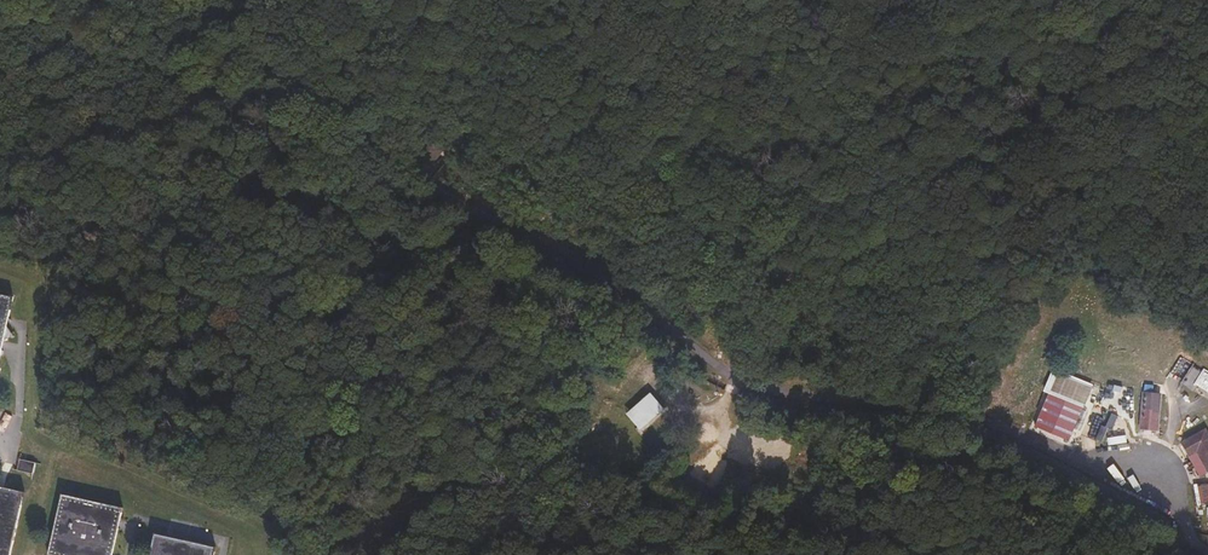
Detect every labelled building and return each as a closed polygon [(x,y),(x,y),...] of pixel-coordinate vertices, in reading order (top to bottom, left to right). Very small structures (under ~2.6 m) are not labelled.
[(10,297),(0,295),(0,344),(10,297)] [(1193,364),(1180,383),(1207,400),(1207,373),(1193,364)] [(1093,384),(1051,369),(1041,392),(1048,394),(1034,427),(1067,442),(1093,384)] [(661,409),(647,393),(624,414),(637,429),(661,409)] [(1161,394),(1142,393),(1138,429),(1158,430),(1161,394)] [(1205,427),(1180,441),(1198,478),(1207,473),(1207,434),(1205,427)] [(1107,445),(1126,442),(1125,435),(1105,438),(1107,445)] [(34,463),(19,459),(17,470),(32,474),(34,463)] [(23,493),(0,488),(0,554),(10,554),(23,493)] [(122,508),(63,495),(50,554),(51,554),(111,554),(122,508)] [(215,547),(154,534),(149,554),(213,554),(215,547)]
